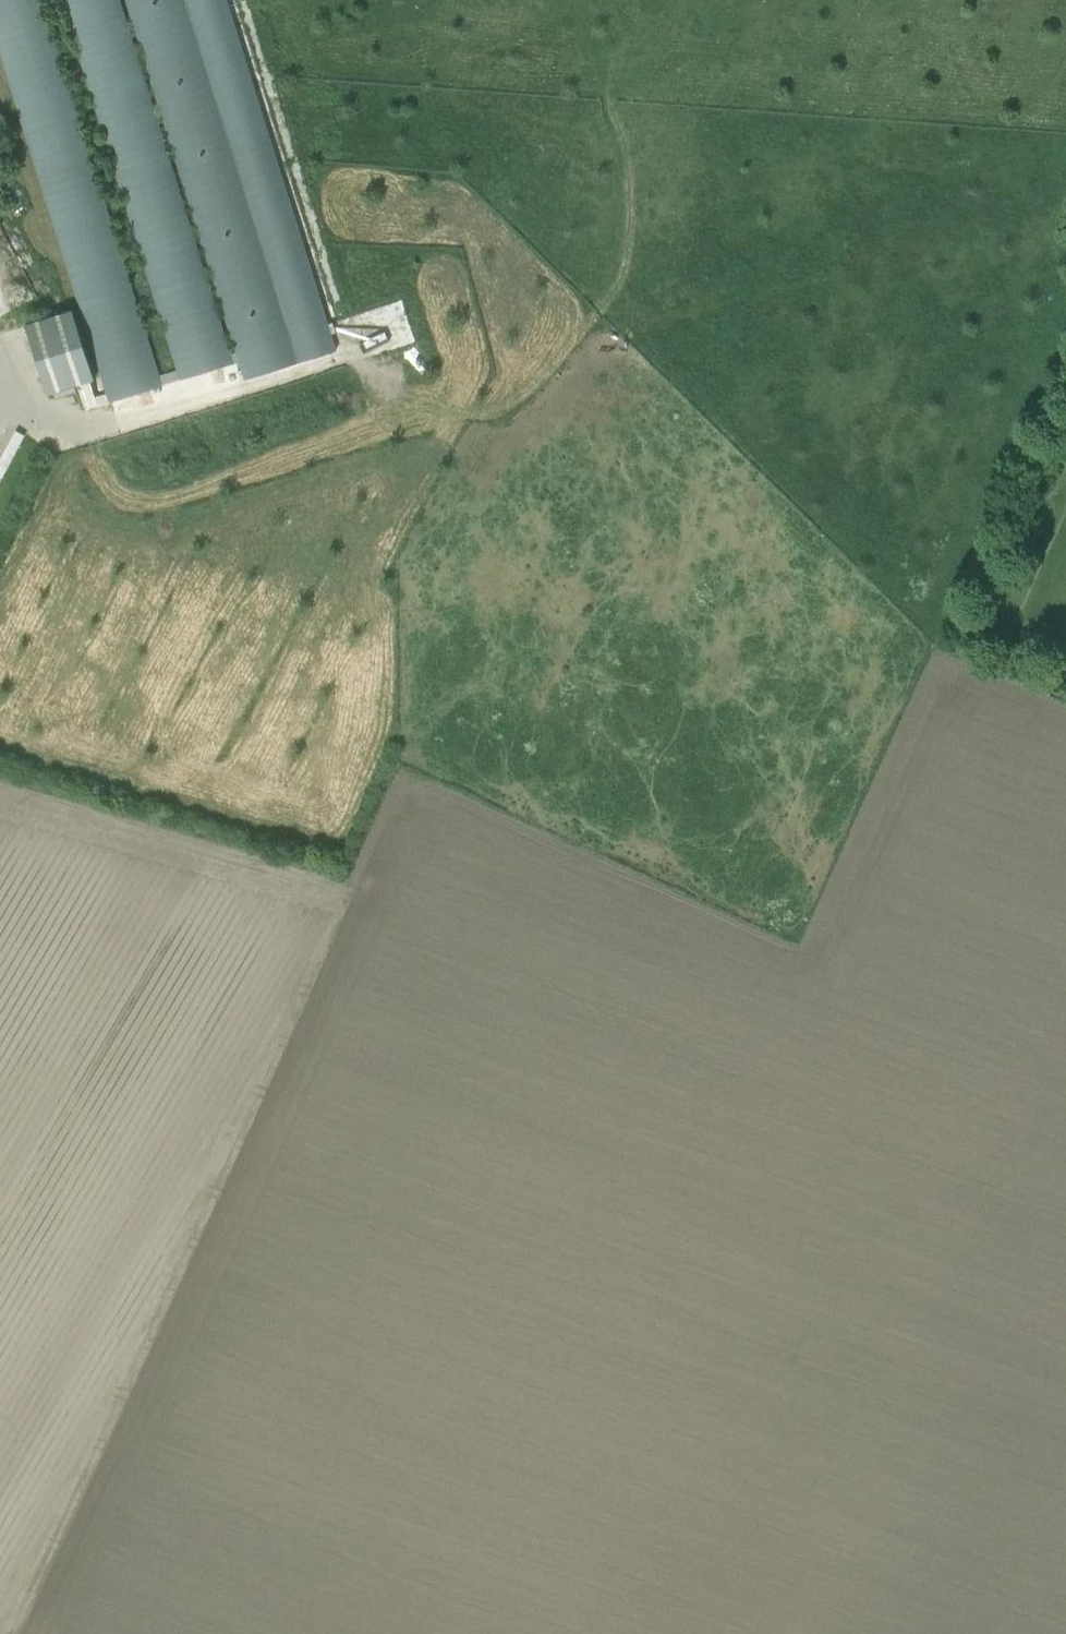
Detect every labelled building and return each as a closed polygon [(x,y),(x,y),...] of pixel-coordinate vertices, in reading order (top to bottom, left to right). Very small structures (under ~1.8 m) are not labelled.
[(108,403),(164,385),(180,380),(177,370),(160,375),(42,0),(0,0),(0,54),(108,403)] [(177,370),(180,380),(234,364),(230,353),(121,0),(60,0),(177,370)] [(279,350),(292,345),(185,0),(130,0),(239,350),(230,353),(234,364),(242,361),(255,357),(259,370),(283,363),(279,350)] [(73,310),(26,325),(47,394),(95,380),(73,310)]
